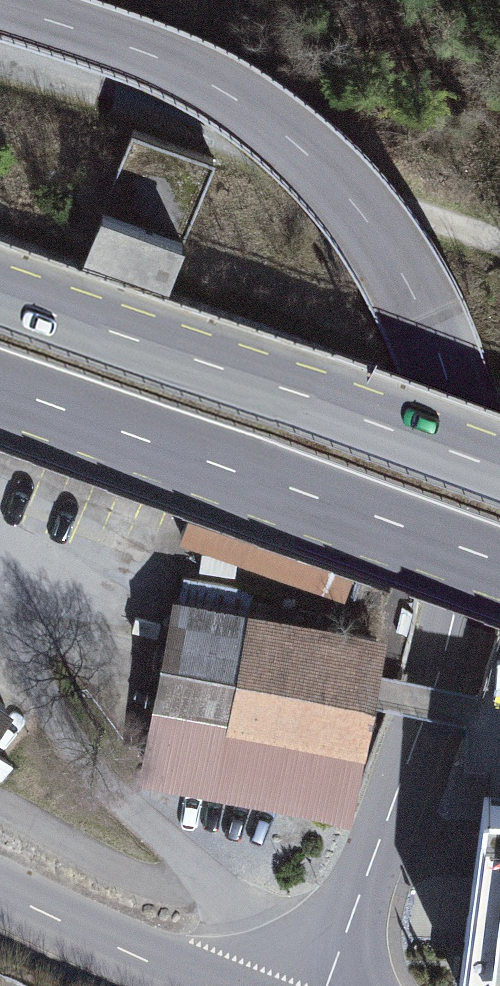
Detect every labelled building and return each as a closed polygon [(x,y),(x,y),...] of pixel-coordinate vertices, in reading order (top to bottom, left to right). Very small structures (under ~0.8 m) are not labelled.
[(136,133),(92,251),(176,283),(220,164),(136,133)] [(350,828),(391,630),(193,589),(153,788),(350,828)] [(487,807),(460,985),(499,985),(499,809),(487,807)]
